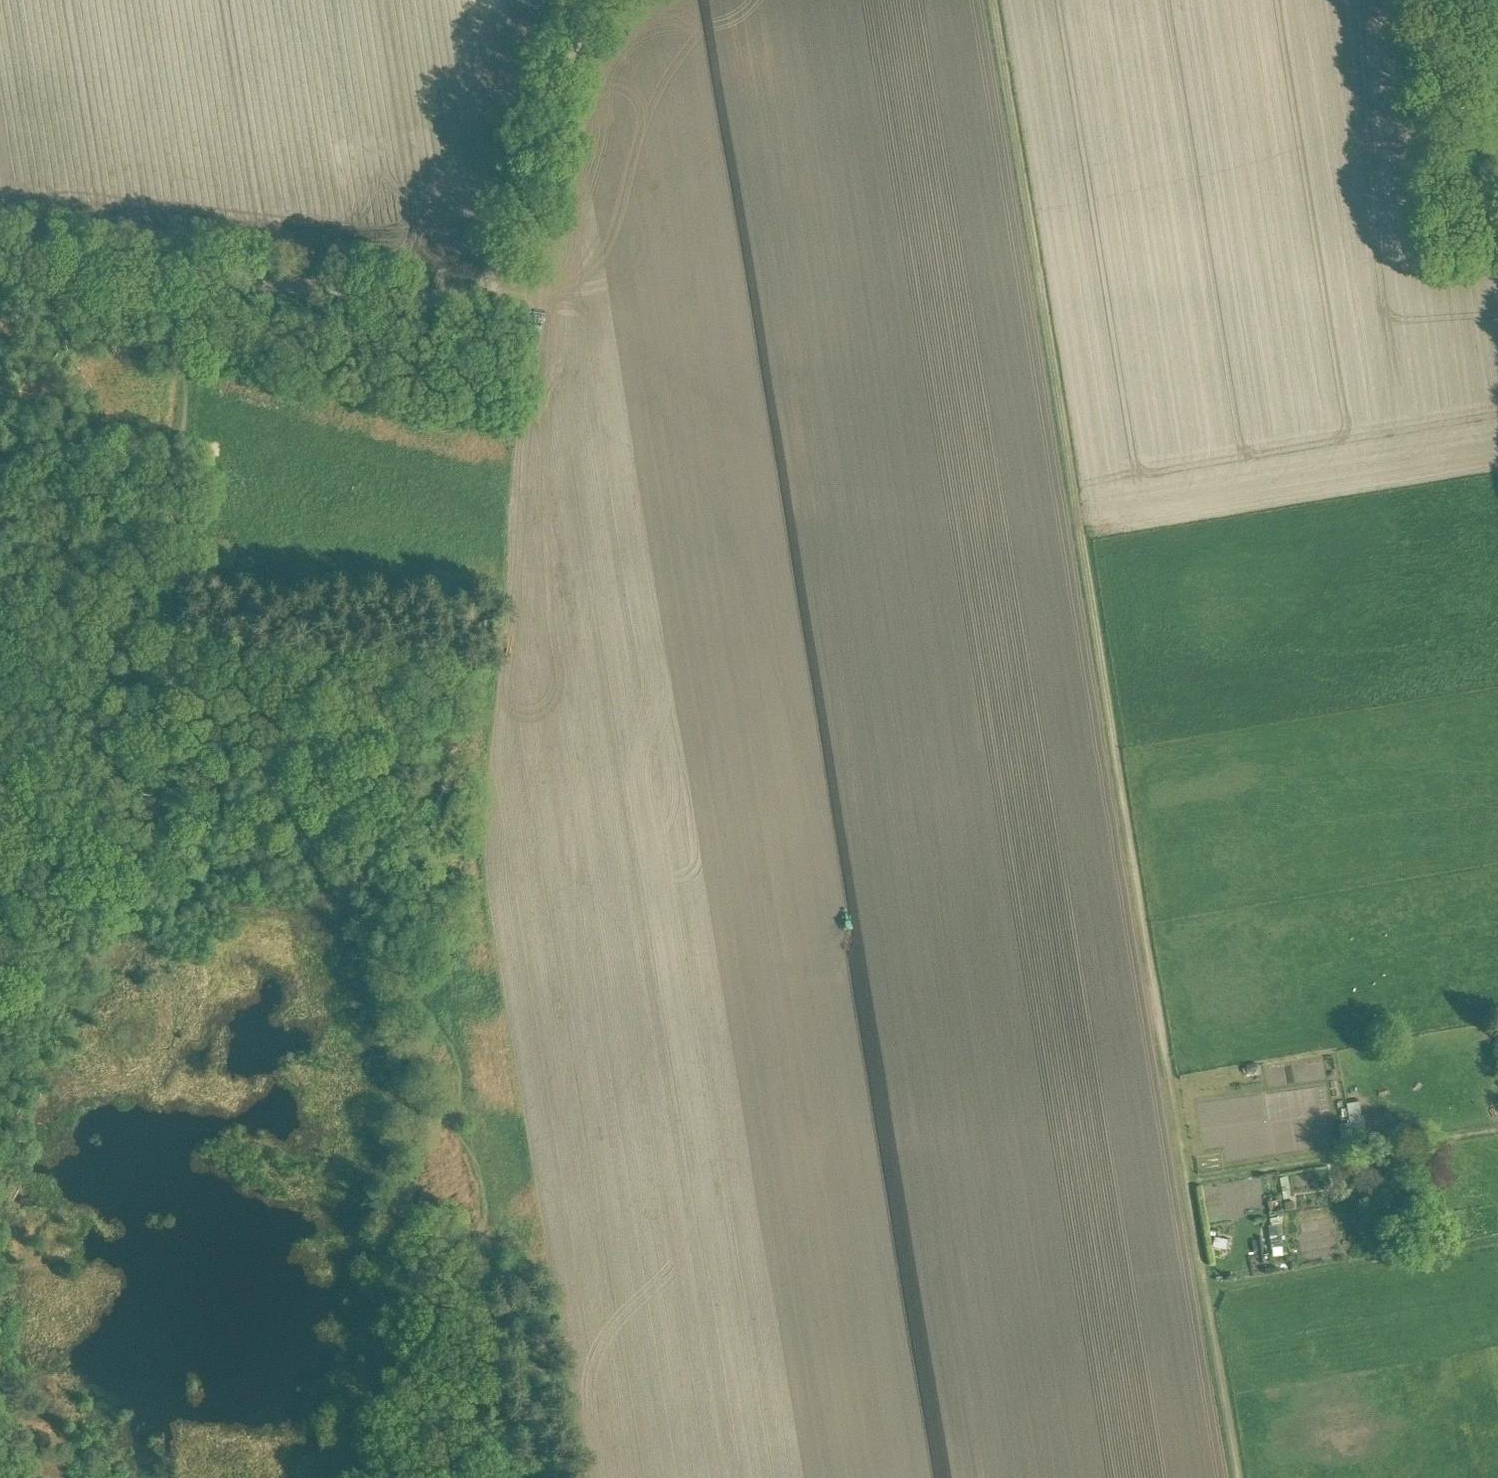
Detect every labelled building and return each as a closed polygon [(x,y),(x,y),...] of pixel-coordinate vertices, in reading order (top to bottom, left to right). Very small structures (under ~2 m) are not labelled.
[(1256,1066),(1246,1068),(1248,1076),(1257,1074),(1256,1066)] [(1350,1130),(1351,1138),(1366,1136),(1365,1127),(1369,1127),(1367,1116),(1354,1118),(1355,1129),(1350,1130)] [(1303,1259),(1345,1254),(1342,1219),(1357,1217),(1355,1198),(1345,1199),(1344,1189),(1333,1190),(1330,1165),(1294,1169),(1303,1259)] [(1293,1203),(1284,1204),(1285,1211),(1294,1210),(1293,1203)] [(1268,1228),(1273,1258),(1283,1256),(1278,1226),(1281,1226),(1280,1218),(1270,1219),(1271,1227),(1268,1228)] [(1215,1240),(1212,1249),(1226,1252),(1228,1242),(1215,1240)]
